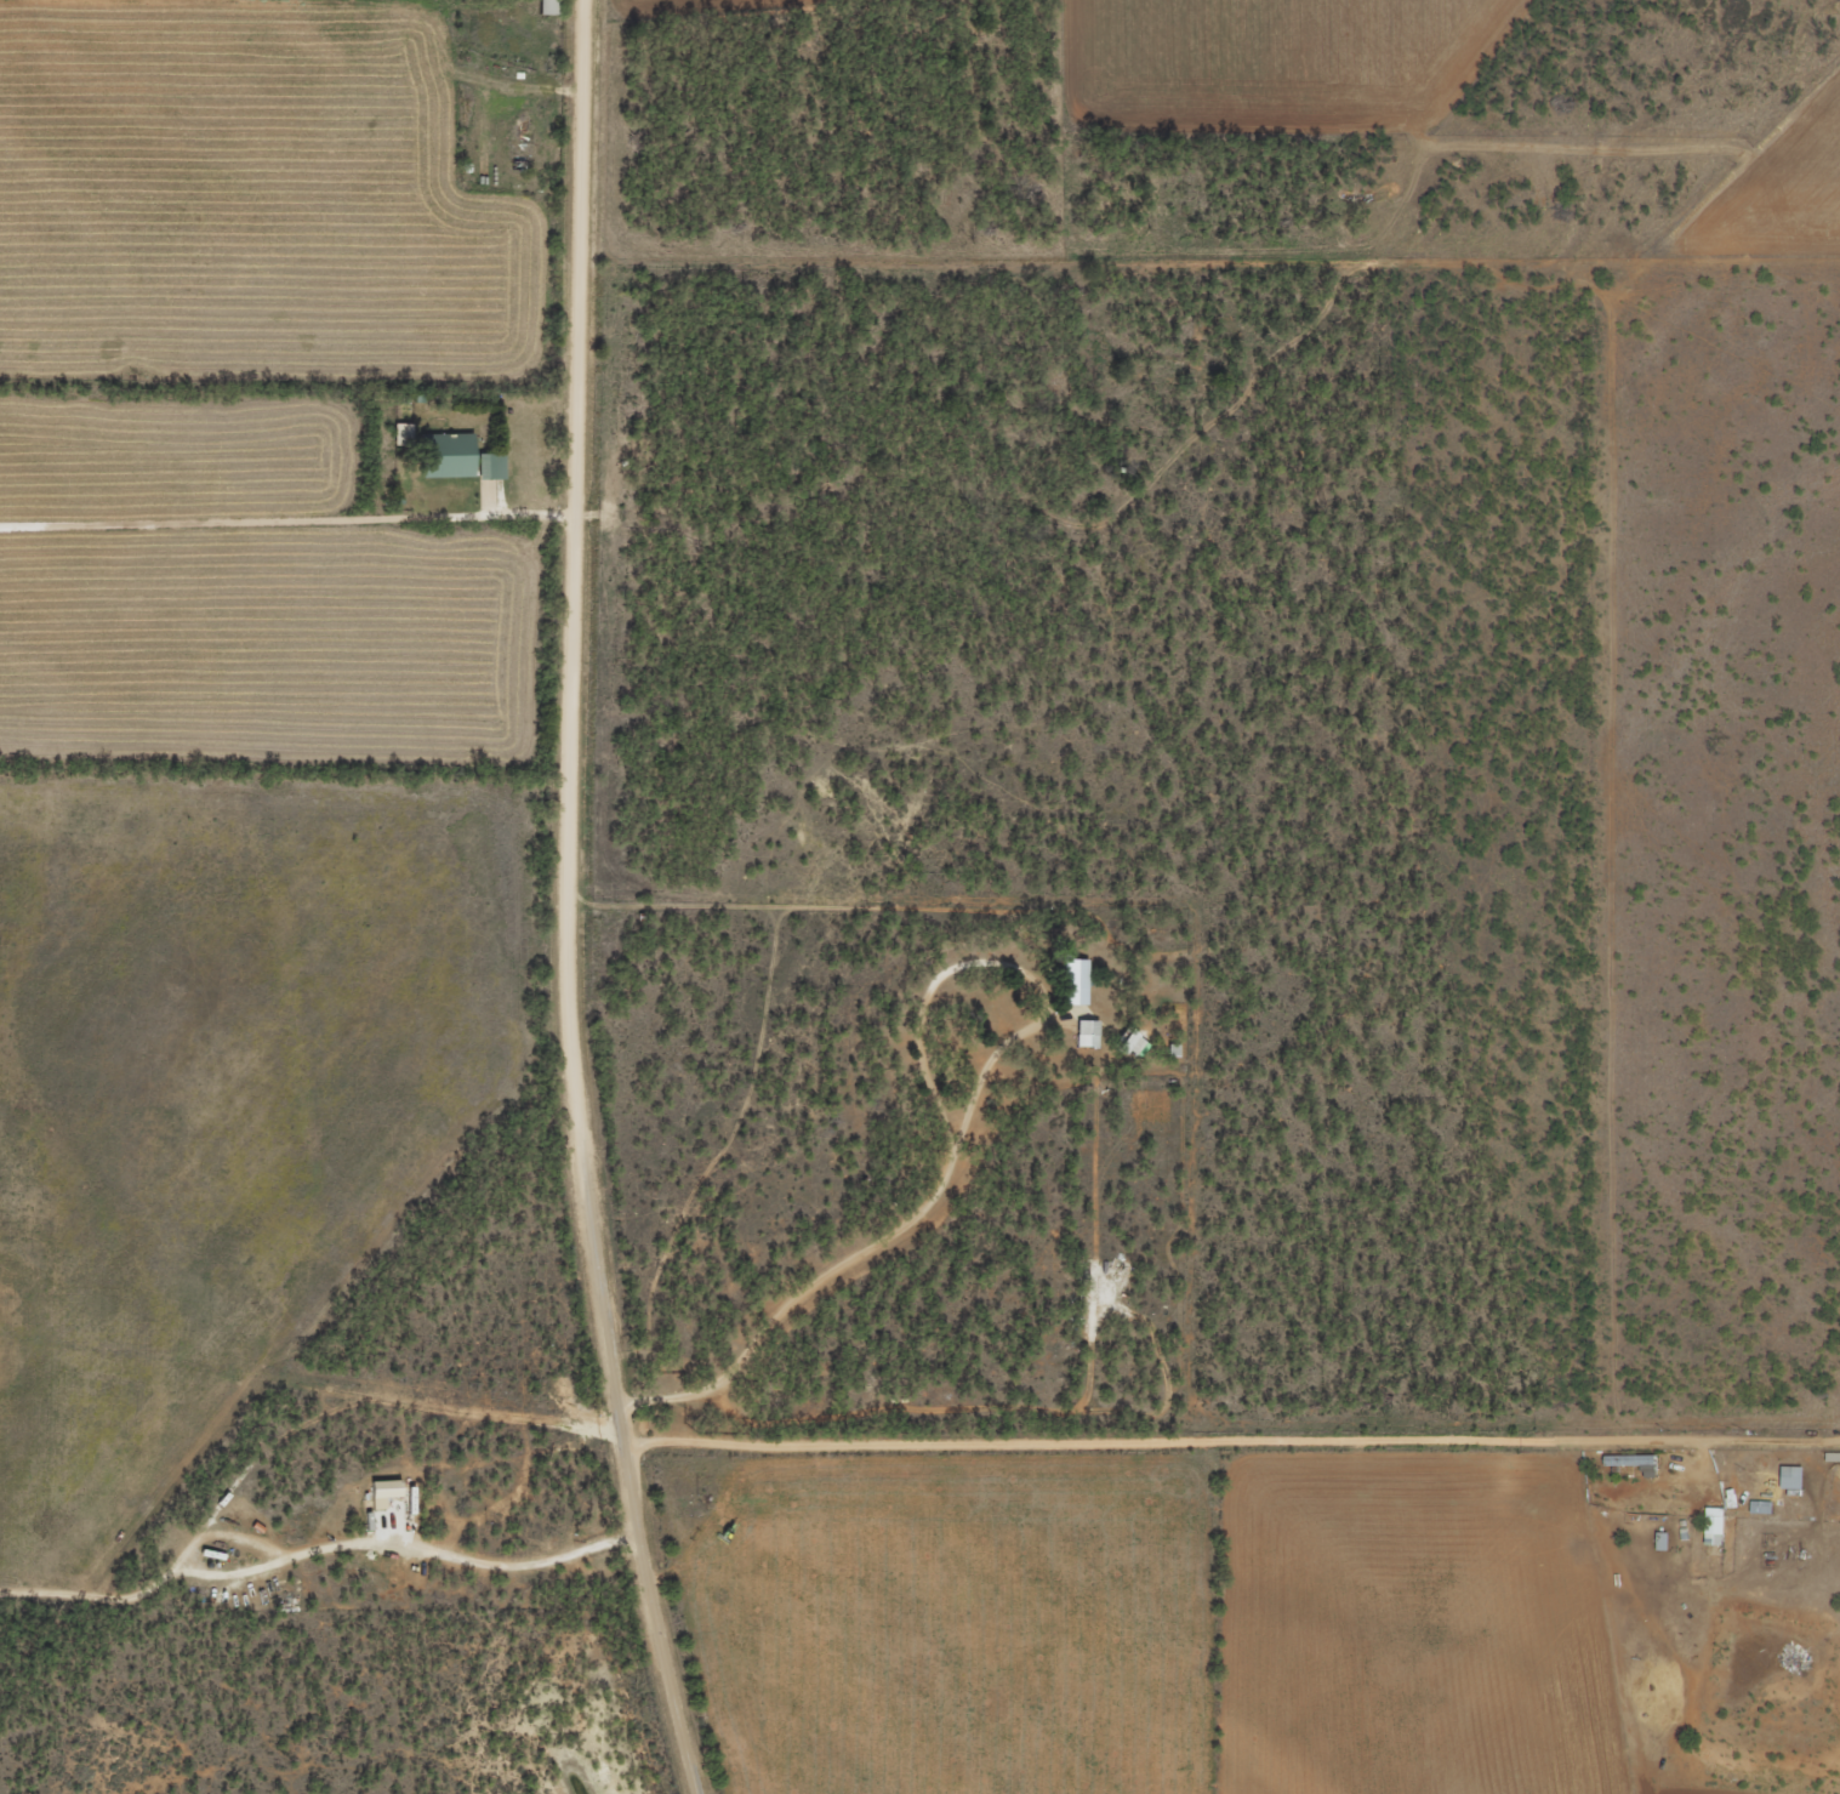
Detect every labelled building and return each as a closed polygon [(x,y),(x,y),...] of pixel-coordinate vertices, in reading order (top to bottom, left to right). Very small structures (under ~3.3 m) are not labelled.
[(398,445),(417,445),(416,423),(398,423),(398,445)] [(432,434),(433,477),(481,476),(481,480),(509,480),(509,455),(479,455),(479,434),(432,434)] [(1091,1005),(1092,959),(1072,959),(1071,1005),(1091,1005)] [(1102,1021),(1081,1020),(1080,1046),(1102,1047),(1102,1021)] [(1141,1060),(1153,1044),(1136,1031),(1124,1047),(1141,1060)] [(1663,1457),(1613,1457),(1613,1466),(1663,1467),(1663,1457)] [(1789,1490),(1811,1491),(1811,1468),(1789,1468),(1789,1490)] [(375,1481),(376,1509),(390,1508),(389,1497),(407,1496),(406,1480),(375,1481)] [(1779,1514),(1778,1502),(1757,1503),(1757,1515),(1779,1514)] [(1731,1509),(1712,1509),(1712,1546),(1730,1546),(1731,1509)] [(1677,1534),(1666,1534),(1665,1552),(1677,1552),(1677,1534)]
